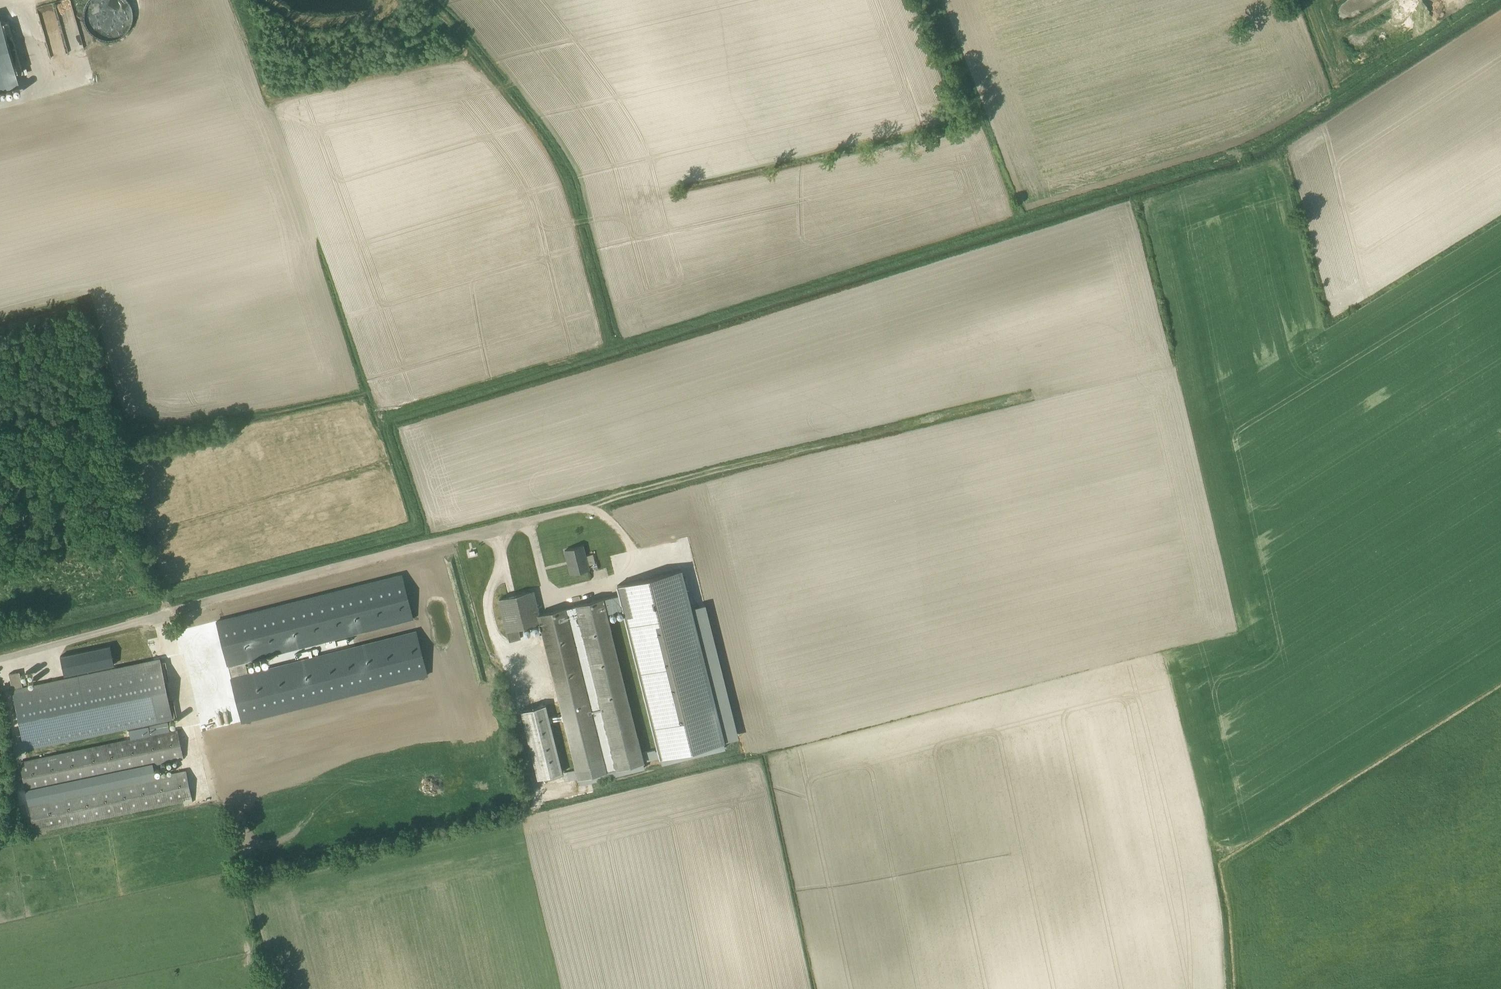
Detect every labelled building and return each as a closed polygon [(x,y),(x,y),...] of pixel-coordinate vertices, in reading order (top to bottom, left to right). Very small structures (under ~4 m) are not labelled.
[(71,0),(59,0),(36,6),(50,58),(83,49),(71,0)] [(83,28),(120,31),(121,22),(126,22),(128,0),(85,0),(83,28)] [(0,18),(0,91),(19,85),(1,22),(0,18)] [(571,574),(588,569),(582,546),(565,550),(571,574)] [(660,757),(723,742),(680,569),(617,585),(619,594),(613,596),(539,614),(533,591),(499,599),(506,631),(509,641),(521,638),(518,628),(540,622),(579,777),(643,761),(660,757)] [(402,574),(217,621),(242,721),(427,674),(416,630),(318,655),(309,657),(248,673),(245,674),(242,661),(245,660),(326,640),(335,638),(413,618),(402,574)] [(67,677),(117,666),(113,650),(64,660),(67,677)] [(159,659),(23,688),(19,671),(9,673),(25,749),(171,718),(172,718),(160,659),(159,659)] [(563,772),(546,704),(520,710),(537,778),(563,772)] [(150,734),(169,730),(167,722),(148,726),(150,734)] [(183,757),(177,730),(20,762),(26,790),(183,757)] [(193,802),(186,771),(29,804),(35,831),(184,800),(185,804),(193,802)]
